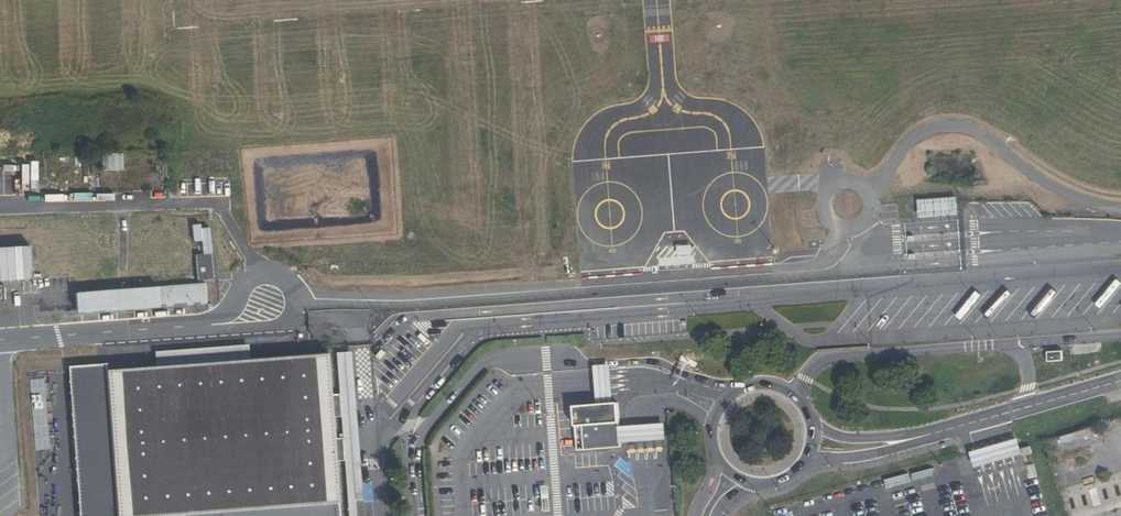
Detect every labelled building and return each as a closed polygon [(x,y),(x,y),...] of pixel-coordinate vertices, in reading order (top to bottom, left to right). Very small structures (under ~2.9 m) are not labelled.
[(193,242),(201,242),(200,230),(200,225),(192,226),(193,242)] [(200,230),(201,242),(203,255),(211,255),(210,229),(200,230)] [(30,247),(0,248),(0,282),(32,280),(30,247)] [(211,255),(203,255),(195,255),(197,281),(214,280),(211,255)] [(206,284),(158,288),(159,305),(207,302),(206,284)] [(159,305),(158,288),(76,294),(77,314),(159,309),(159,305)] [(156,367),(250,360),(249,345),(155,352),(156,367)] [(1103,355),(1102,347),(1073,348),(1073,357),(1103,355)] [(355,499),(362,498),(351,350),(336,352),(339,392),(341,414),(342,436),(344,458),(348,515),(357,515),(355,499)] [(1064,361),(1064,351),(1047,351),(1047,362),(1064,361)] [(335,459),(334,448),(334,437),(332,415),(331,404),(330,393),(327,354),(250,360),(156,367),(106,371),(106,365),(68,367),(76,467),(79,515),(340,515),(335,459)] [(595,367),(597,406),(614,405),(611,366),(595,367)] [(339,392),(330,393),(331,404),(332,415),(341,414),(339,392)] [(574,408),(576,427),(620,425),(618,405),(614,405),(597,406),(574,408)] [(620,429),(622,444),(666,441),(665,424),(620,429)] [(622,449),(622,444),(620,429),(620,425),(576,427),(578,452),(622,449)] [(342,436),(334,437),(335,459),(344,458),(342,436)] [(970,454),(973,466),(975,470),(1022,456),(1022,452),(1021,450),(1019,442),(1018,440),(1015,441),(970,454)] [(1033,454),(1031,449),(1030,448),(1021,450),(1022,452),(1022,456),(1023,457),(1033,454)] [(940,473),(953,470),(952,462),(938,466),(940,473)] [(924,479),(922,471),(921,470),(908,474),(910,483),(924,479)] [(908,483),(906,477),(882,481),(884,490),(908,483)] [(542,511),(549,511),(547,483),(540,484),(542,511)]
